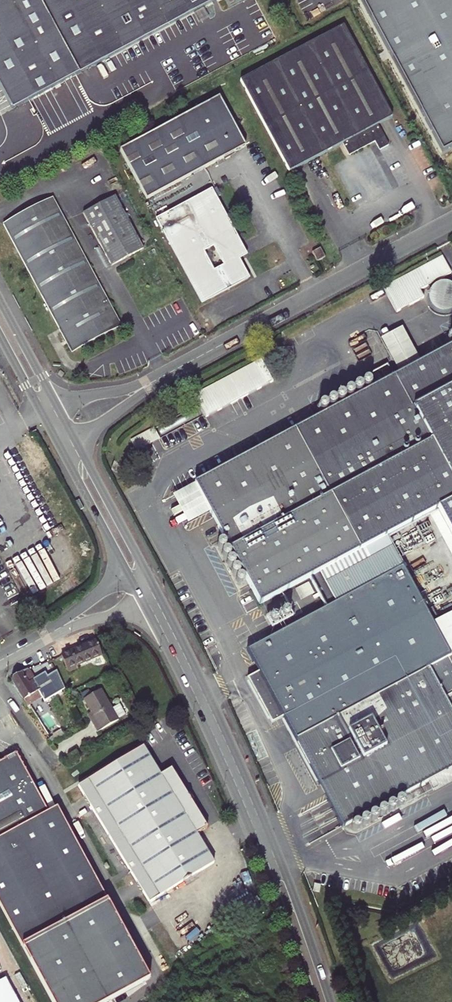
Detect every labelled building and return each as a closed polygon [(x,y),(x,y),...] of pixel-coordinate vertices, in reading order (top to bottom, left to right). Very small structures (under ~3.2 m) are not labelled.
[(115,54),(143,39),(157,65),(171,58),(173,54),(160,29),(215,0),(0,0),(0,89),(11,109),(115,54)] [(442,153),(451,148),(451,0),(362,0),(442,153)] [(377,124),(381,123),(392,116),(343,26),(240,80),(289,171),(342,143),(349,155),(374,142),(379,150),(388,145),(377,124)] [(147,200),(245,146),(219,97),(120,150),(147,200)] [(241,245),(212,191),(158,220),(202,303),(248,278),(239,260),(233,249),(241,245)] [(115,196),(83,213),(111,266),(143,249),(115,196)] [(52,198),(2,225),(60,334),(70,352),(120,326),(52,198)] [(233,249),(239,260),(246,256),(241,245),(233,249)] [(320,248),(312,252),(316,262),(325,257),(320,248)] [(382,284),(395,311),(425,297),(435,318),(451,310),(451,282),(448,284),(445,278),(451,275),(451,267),(446,255),(382,284)] [(420,360),(451,419),(451,343),(420,360)] [(305,423),(371,544),(385,536),(436,508),(441,517),(451,514),(451,419),(420,360),(305,423)] [(371,544),(305,423),(193,485),(259,605),(309,578),(371,544)] [(451,514),(441,517),(451,538),(451,514)] [(325,608),(401,565),(385,536),(371,544),(309,578),(325,608)] [(423,606),(401,565),(325,608),(247,650),(258,672),(247,678),(271,723),(283,717),(341,827),(429,780),(451,767),(451,710),(451,708),(451,666),(447,657),(451,655),(433,623),(427,612),(423,606)] [(432,609),(427,612),(433,623),(438,621),(432,609)] [(96,640),(61,655),(68,672),(77,668),(76,664),(101,654),(96,640)] [(11,680),(26,707),(42,698),(44,701),(51,697),(45,686),(39,690),(27,669),(12,676),(11,680)] [(50,673),(42,677),(48,688),(56,684),(50,673)] [(97,722),(93,724),(97,732),(118,719),(101,689),(90,695),(83,699),(91,712),(97,722)] [(48,712),(37,719),(42,725),(52,718),(48,712)] [(87,714),(93,724),(97,722),(91,712),(87,714)] [(52,718),(42,725),(44,728),(54,721),(52,718)] [(169,800),(160,775),(145,750),(143,746),(77,786),(149,902),(200,871),(185,867),(169,833),(189,823),(176,796),(169,800)] [(16,753),(0,762),(0,904),(53,1001),(106,1001),(150,978),(57,807),(48,812),(16,753)] [(429,780),(434,789),(451,779),(451,767),(429,780)] [(171,768),(160,775),(169,800),(176,796),(189,823),(169,833),(185,867),(200,871),(214,862),(196,834),(207,827),(203,818),(201,817),(196,810),(197,807),(195,807),(192,802),(194,799),(190,793),(186,793),(183,788),(184,786),(181,785),(176,778),(177,776),(175,772),(173,772),(171,768)] [(4,979),(0,981),(0,1001),(17,1001),(4,979)]
